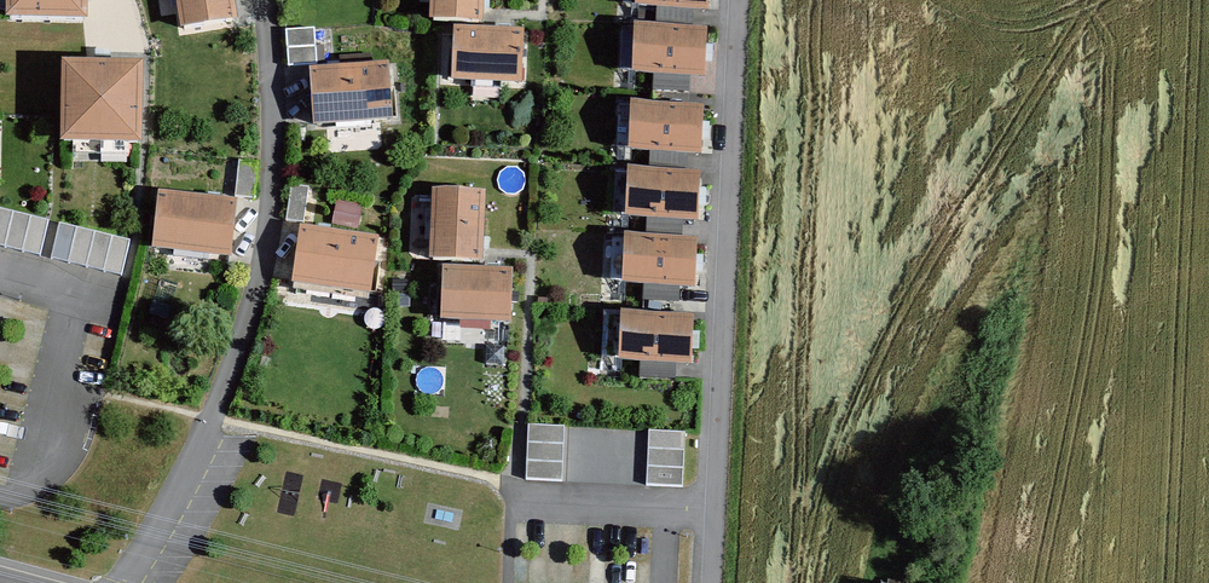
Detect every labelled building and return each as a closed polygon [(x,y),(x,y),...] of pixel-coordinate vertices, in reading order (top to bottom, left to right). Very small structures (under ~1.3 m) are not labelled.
[(1,14),(73,15),(73,0),(2,0),(1,14)] [(183,29),(230,21),(227,0),(179,0),(183,29)] [(434,20),(478,22),(479,0),(435,0),(434,20)] [(315,30),(288,32),(290,68),(317,66),(315,30)] [(522,36),(457,32),(454,78),(519,82),(522,36)] [(704,35),(638,32),(636,73),(702,75),(704,35)] [(384,69),(313,73),(316,122),(387,117),(384,69)] [(128,72),(56,71),(54,140),(126,142),(128,72)] [(700,113),(634,110),(632,151),(698,154),(700,113)] [(261,165),(240,164),(238,199),(259,200),(261,165)] [(697,179),(630,176),(629,217),(695,220),(697,179)] [(311,190),(292,187),(288,221),(307,224),(311,190)] [(480,198),(436,196),(433,260),(478,262),(480,198)] [(233,208),(160,201),(155,249),(228,256),(233,208)] [(0,212),(0,249),(41,258),(49,224),(0,212)] [(129,244),(61,227),(52,260),(121,277),(129,244)] [(373,246),(303,236),(296,283),(366,292),(373,246)] [(694,247),(628,244),(626,285),(692,288),(694,247)] [(510,279),(444,277),(442,317),(509,320),(510,279)] [(697,335),(627,332),(625,376),(696,379),(697,335)] [(534,422),(531,475),(568,477),(570,424),(534,422)] [(654,427),(652,482),(688,483),(691,429),(654,427)]
